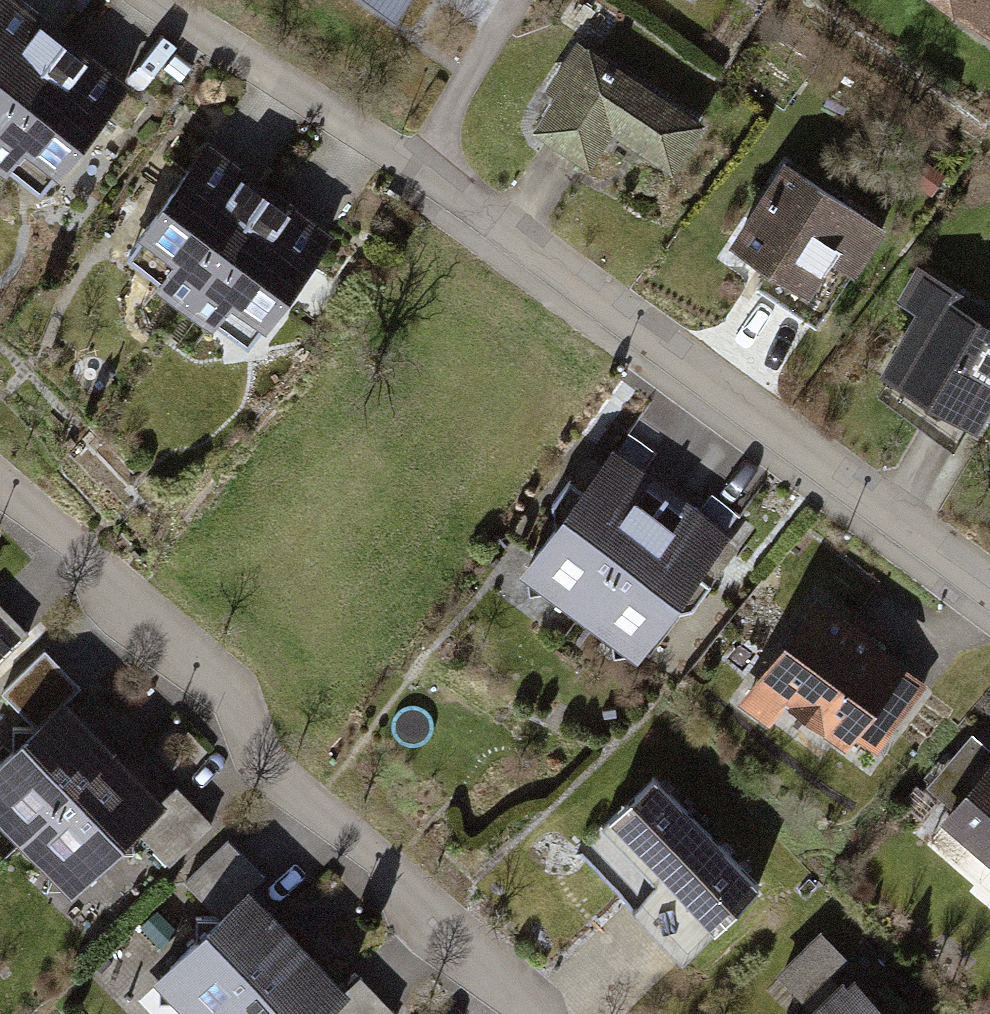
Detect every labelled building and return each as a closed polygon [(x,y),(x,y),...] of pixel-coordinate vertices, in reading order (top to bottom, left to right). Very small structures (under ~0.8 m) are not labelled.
[(7,0),(0,0),(0,121),(62,43),(7,0)] [(393,13),(403,0),(376,0),(393,13)] [(989,29),(989,0),(950,0),(989,29)] [(62,43),(0,121),(0,160),(39,192),(121,90),(62,43)] [(696,125),(579,47),(552,87),(562,95),(541,126),(588,157),(611,123),(671,163),(696,125)] [(265,196),(204,151),(126,254),(187,300),(265,196)] [(816,324),(879,228),(789,169),(739,243),(771,265),(757,285),(816,324)] [(325,240),(265,196),(187,300),(248,344),(325,240)] [(941,284),(889,371),(973,421),(989,393),(989,329),(977,321),(984,309),(941,284)] [(630,435),(615,455),(638,472),(654,452),(630,435)] [(582,610),(667,493),(638,472),(615,455),(611,452),(583,490),(569,479),(551,504),(554,528),(534,556),(550,569),(553,591),(582,610)] [(695,573),(724,536),(720,533),(697,516),(667,493),(582,610),(610,631),(631,628),(646,640),(667,612),(692,609),(710,584),(695,573)] [(697,516),(720,533),(735,512),(711,495),(697,516)] [(27,632),(0,604),(0,659),(27,632)] [(875,747),(923,683),(817,606),(763,678),(845,739),(851,730),(875,747)] [(111,753),(62,702),(79,686),(44,650),(2,691),(37,726),(12,726),(12,751),(0,763),(0,806),(0,811),(24,836),(111,753)] [(169,863),(211,822),(176,787),(159,802),(111,753),(24,836),(49,861),(71,861),(84,875),(109,852),(134,852),(134,828),(169,863)] [(946,817),(989,855),(989,767),(946,817)] [(759,885),(653,776),(609,818),(665,876),(632,907),(682,959),(759,885)] [(295,942),(245,891),(263,875),(227,839),(186,880),(220,916),(195,916),(195,941),(170,966),(183,980),(184,1002),(196,1013),(220,1013),(295,942)] [(160,946),(176,930),(156,910),(140,926),(160,946)] [(394,1012),(359,975),(343,993),(295,942),(220,1013),(392,1013),(394,1012)] [(856,984),(826,1013),(885,1013),(856,984)]
